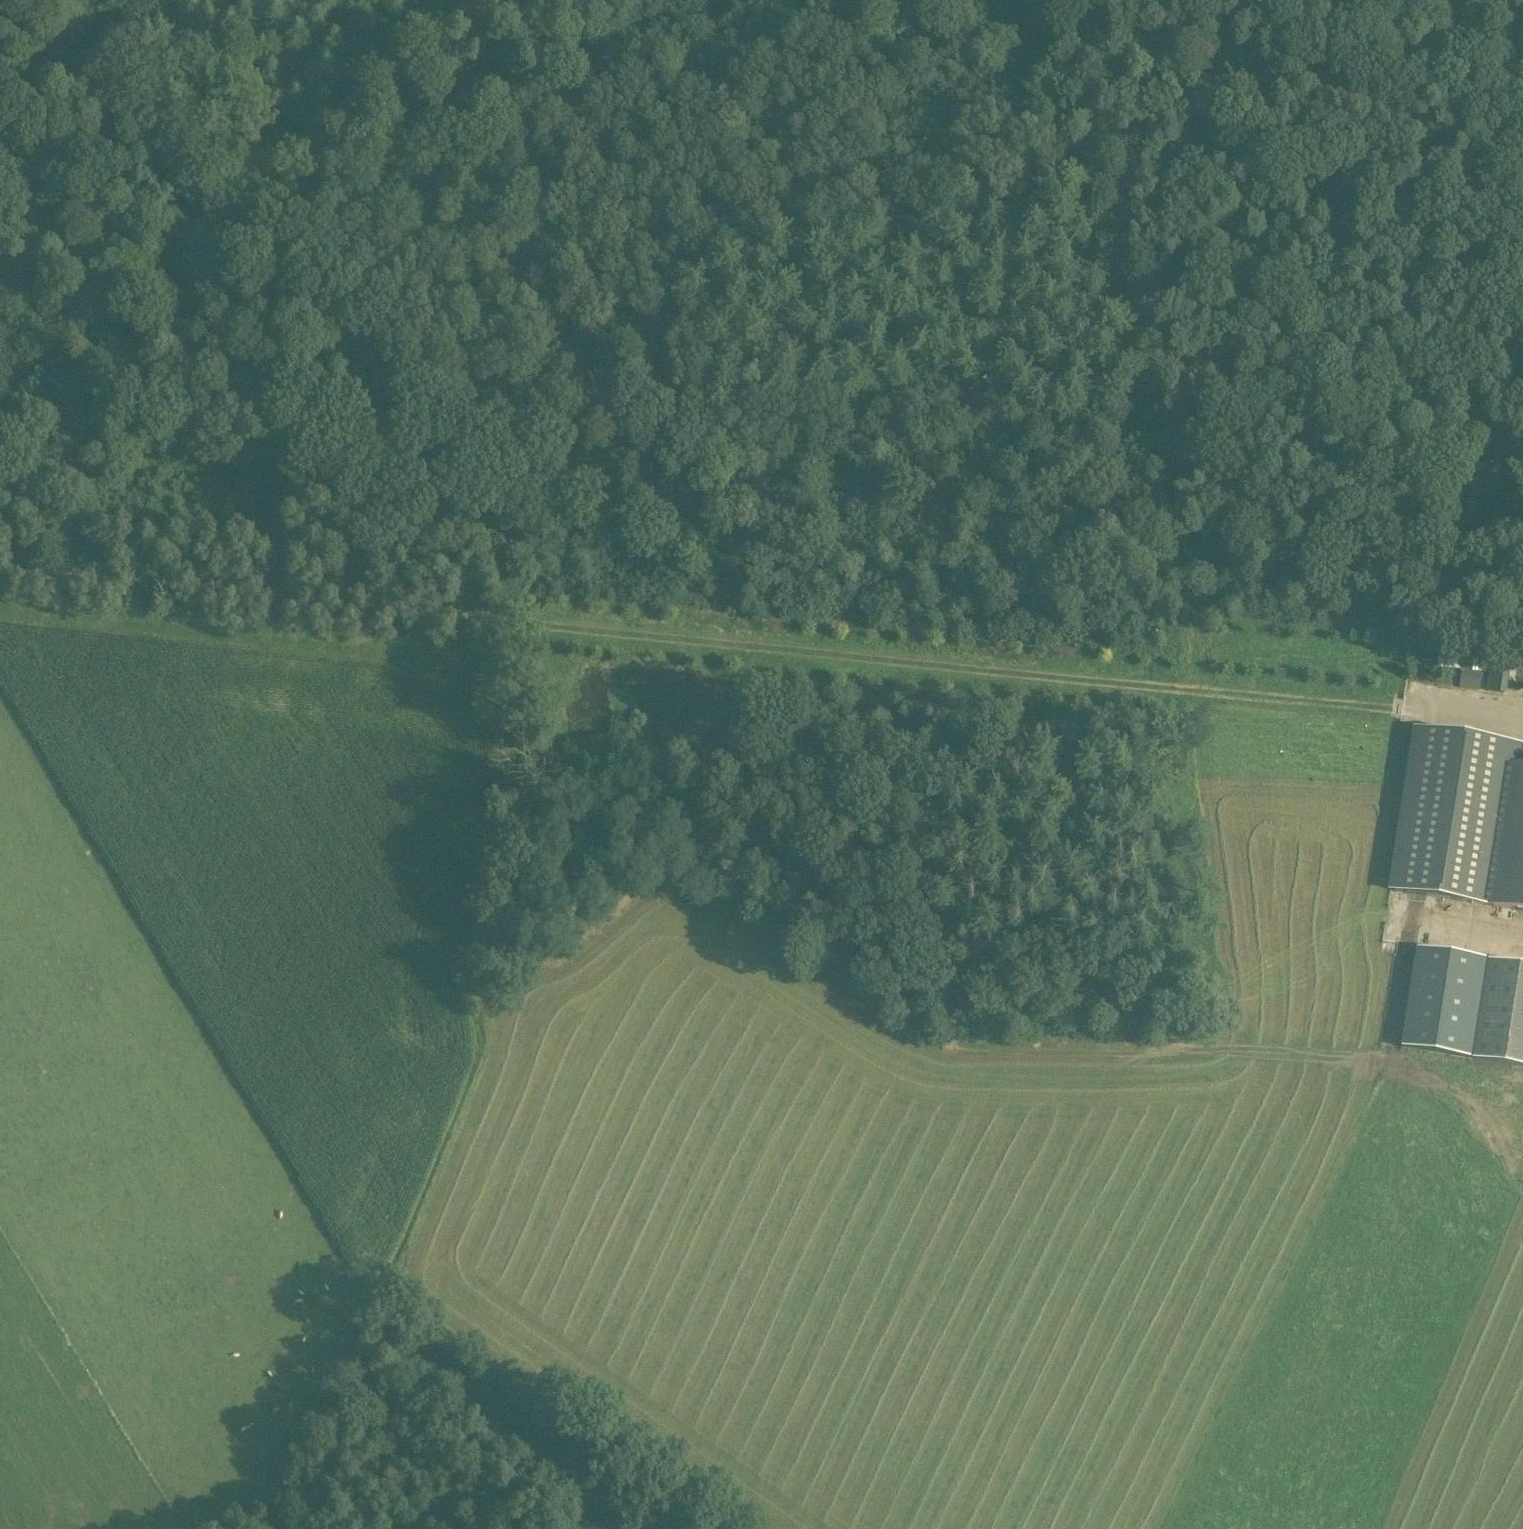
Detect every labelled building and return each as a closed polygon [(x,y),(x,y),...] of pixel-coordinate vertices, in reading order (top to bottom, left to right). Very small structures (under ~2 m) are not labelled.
[(1522,767),(1522,746),(1419,730),(1394,891),(1472,903),(1494,762),(1522,767)] [(1494,762),(1472,903),(1522,911),(1522,767),(1494,762)] [(1471,1059),(1486,960),(1419,949),(1403,1049),(1471,1059)] [(1489,960),(1474,1060),(1522,1067),(1522,965),(1489,960)]
